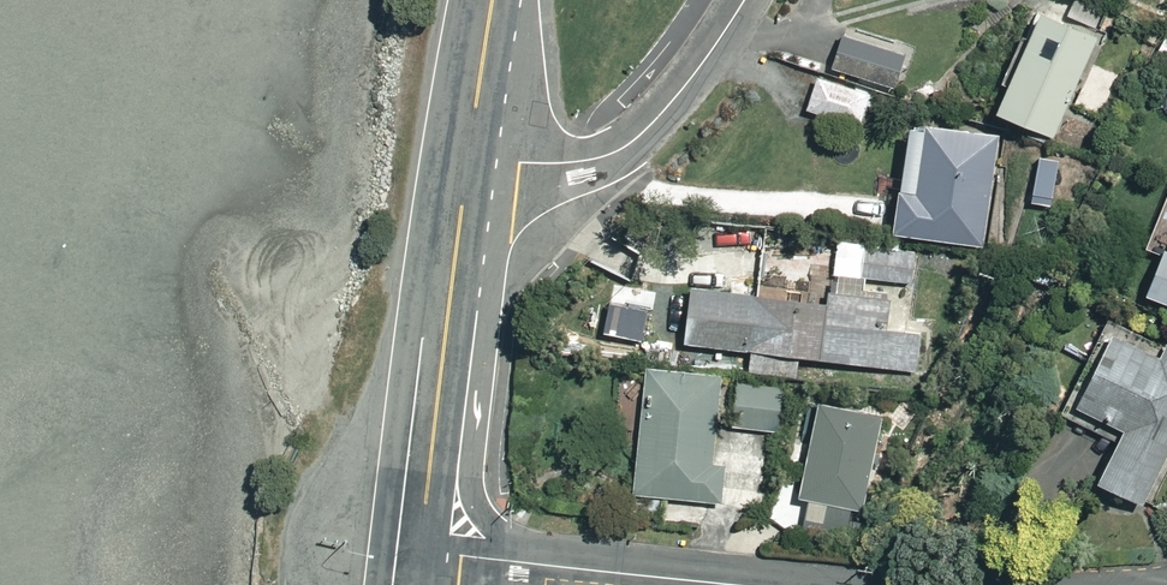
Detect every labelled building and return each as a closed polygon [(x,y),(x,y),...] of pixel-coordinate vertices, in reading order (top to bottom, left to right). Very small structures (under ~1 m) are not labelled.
[(1049,18),(1002,118),(1058,144),(1105,44),(1049,18)] [(901,56),(840,34),(829,65),(890,86),(901,56)] [(866,93),(814,75),(803,106),(855,124),(866,93)] [(902,192),(896,237),(987,250),(1000,153),(928,143),(920,194),(902,192)] [(1152,300),(1166,305),(1166,264),(1152,300)] [(699,294),(693,341),(758,349),(757,357),(930,378),(936,333),(884,326),(889,287),(831,280),(828,310),(699,294)] [(1151,511),(1166,477),(1166,348),(1165,348),(1160,358),(1119,339),(1084,414),(1130,436),(1105,489),(1151,511)] [(726,381),(648,375),(638,500),(727,507),(733,443),(701,440),(703,416),(723,417),(726,381)] [(779,386),(735,382),(731,425),(774,430),(779,386)] [(822,404),(802,500),(866,514),(886,418),(822,404)]
